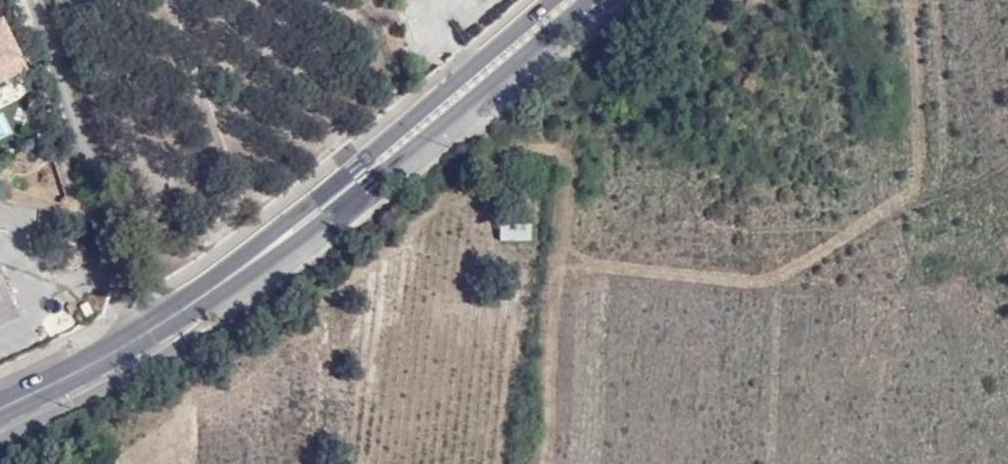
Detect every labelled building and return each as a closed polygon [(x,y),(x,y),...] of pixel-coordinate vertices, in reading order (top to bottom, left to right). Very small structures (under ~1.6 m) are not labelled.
[(23,70),(0,24),(0,82),(23,70)] [(498,228),(498,239),(527,239),(526,227),(498,228)] [(11,307),(0,284),(0,312),(11,307)]
